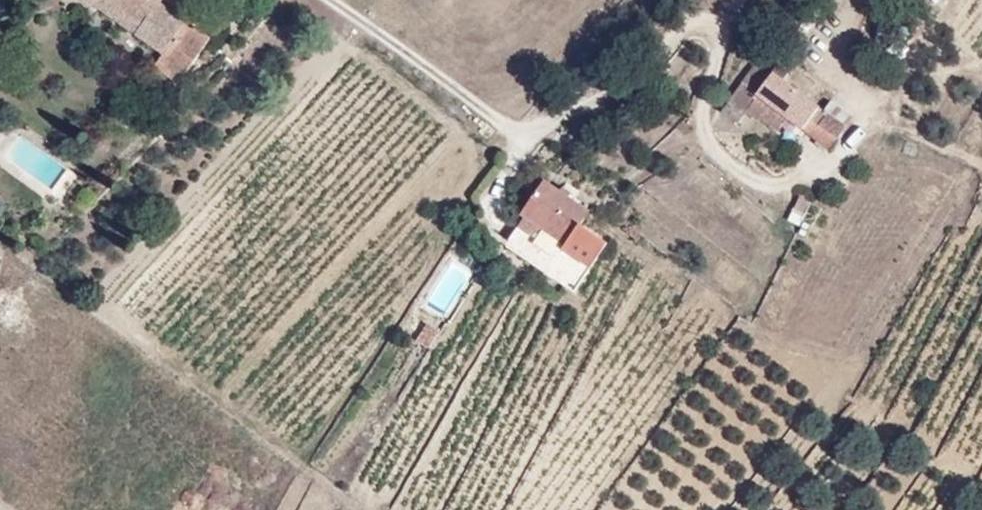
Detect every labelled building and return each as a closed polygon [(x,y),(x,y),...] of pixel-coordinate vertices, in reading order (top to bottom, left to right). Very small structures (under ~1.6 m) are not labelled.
[(133,15),(142,4),(136,0),(112,0),(133,15)] [(142,4),(133,15),(152,29),(173,0),(136,0),(142,4)] [(179,0),(173,0),(152,29),(144,39),(168,57),(200,15),(179,0)] [(759,31),(725,81),(740,91),(755,69),(823,109),(833,98),(845,105),(854,95),(759,31)] [(567,198),(584,167),(535,139),(518,167),(524,171),(554,190),(567,198)] [(547,200),(554,190),(524,171),(517,181),(547,200)] [(799,226),(811,203),(799,196),(786,219),(799,226)] [(576,220),(560,210),(547,234),(563,243),(576,220)]
